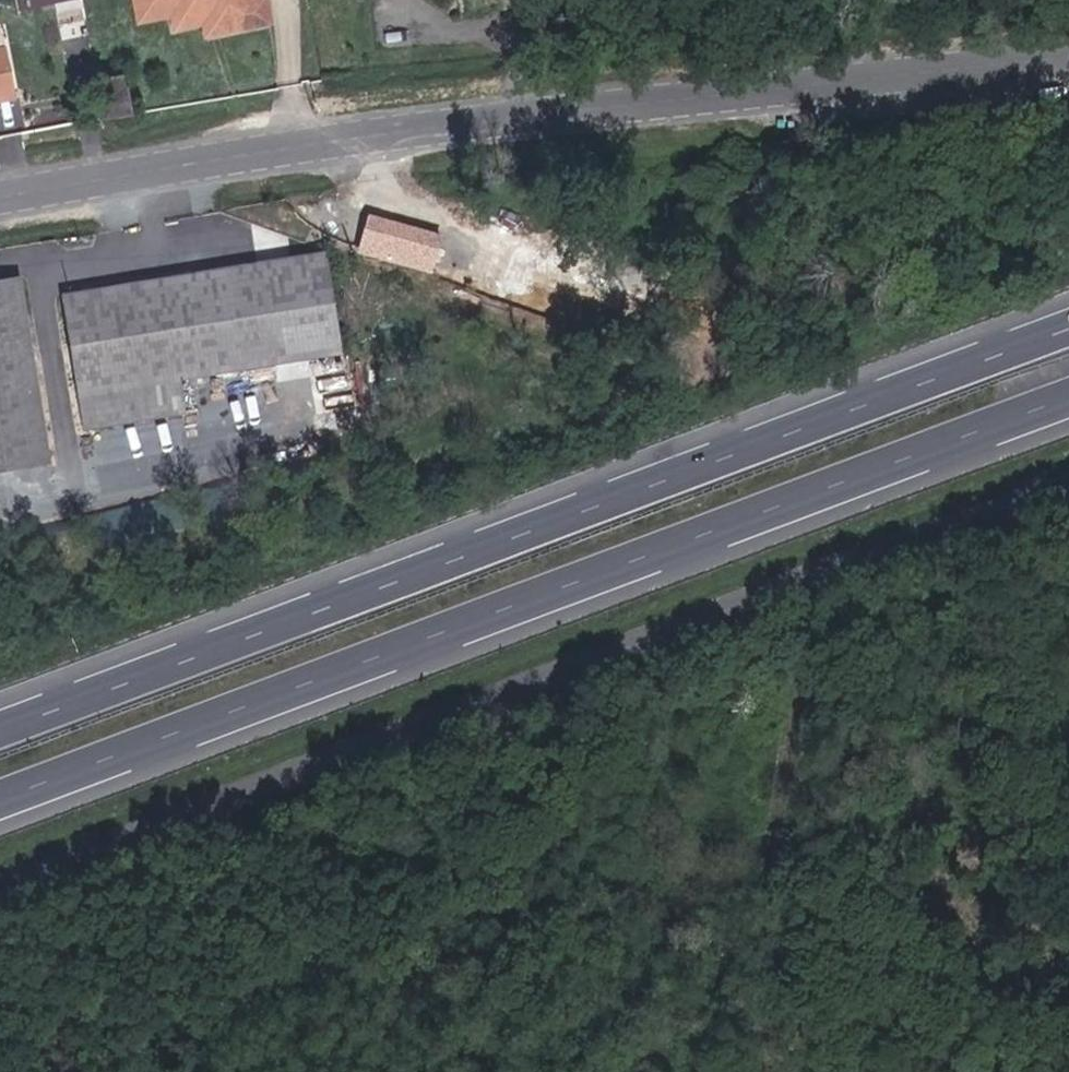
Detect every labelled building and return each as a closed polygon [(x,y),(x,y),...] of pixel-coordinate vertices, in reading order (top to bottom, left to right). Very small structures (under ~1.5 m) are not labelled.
[(71,0),(15,0),(16,9),(71,0)] [(140,23),(171,16),(174,30),(206,23),(209,38),(277,23),(272,0),(135,0),(140,23)] [(0,45),(0,98),(21,93),(10,43),(0,45)] [(109,114),(135,110),(130,78),(105,81),(109,114)] [(371,210),(359,250),(435,273),(447,234),(371,210)] [(333,256),(72,293),(87,399),(349,354),(333,256)] [(0,282),(0,475),(60,463),(31,276),(0,282)]
